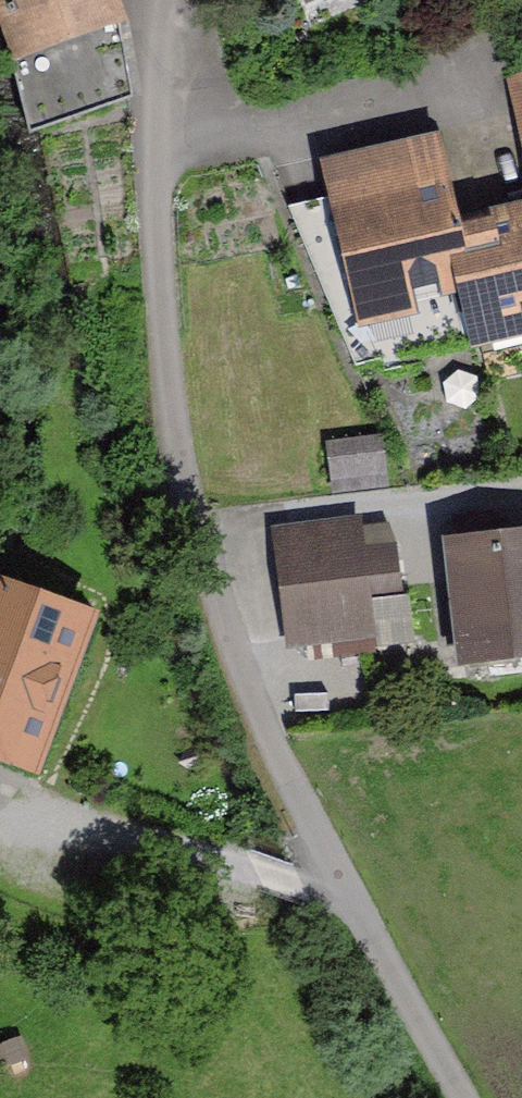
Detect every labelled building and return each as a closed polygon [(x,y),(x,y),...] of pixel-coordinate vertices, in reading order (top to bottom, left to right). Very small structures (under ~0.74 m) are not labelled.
[(20,56),(131,18),(124,0),(0,0),(20,56)] [(512,70),(521,113),(521,68),(512,70)] [(362,313),(467,287),(470,208),(448,120),(322,151),(362,313)] [(467,287),(478,332),(521,321),(521,195),(470,208),(467,287)] [(338,483),(391,477),(386,440),(334,446),(338,483)] [(410,631),(395,511),(277,525),(292,646),(410,631)] [(521,650),(521,520),(448,529),(464,657),(521,650)] [(0,575),(0,757),(46,775),(107,615),(0,575)]
